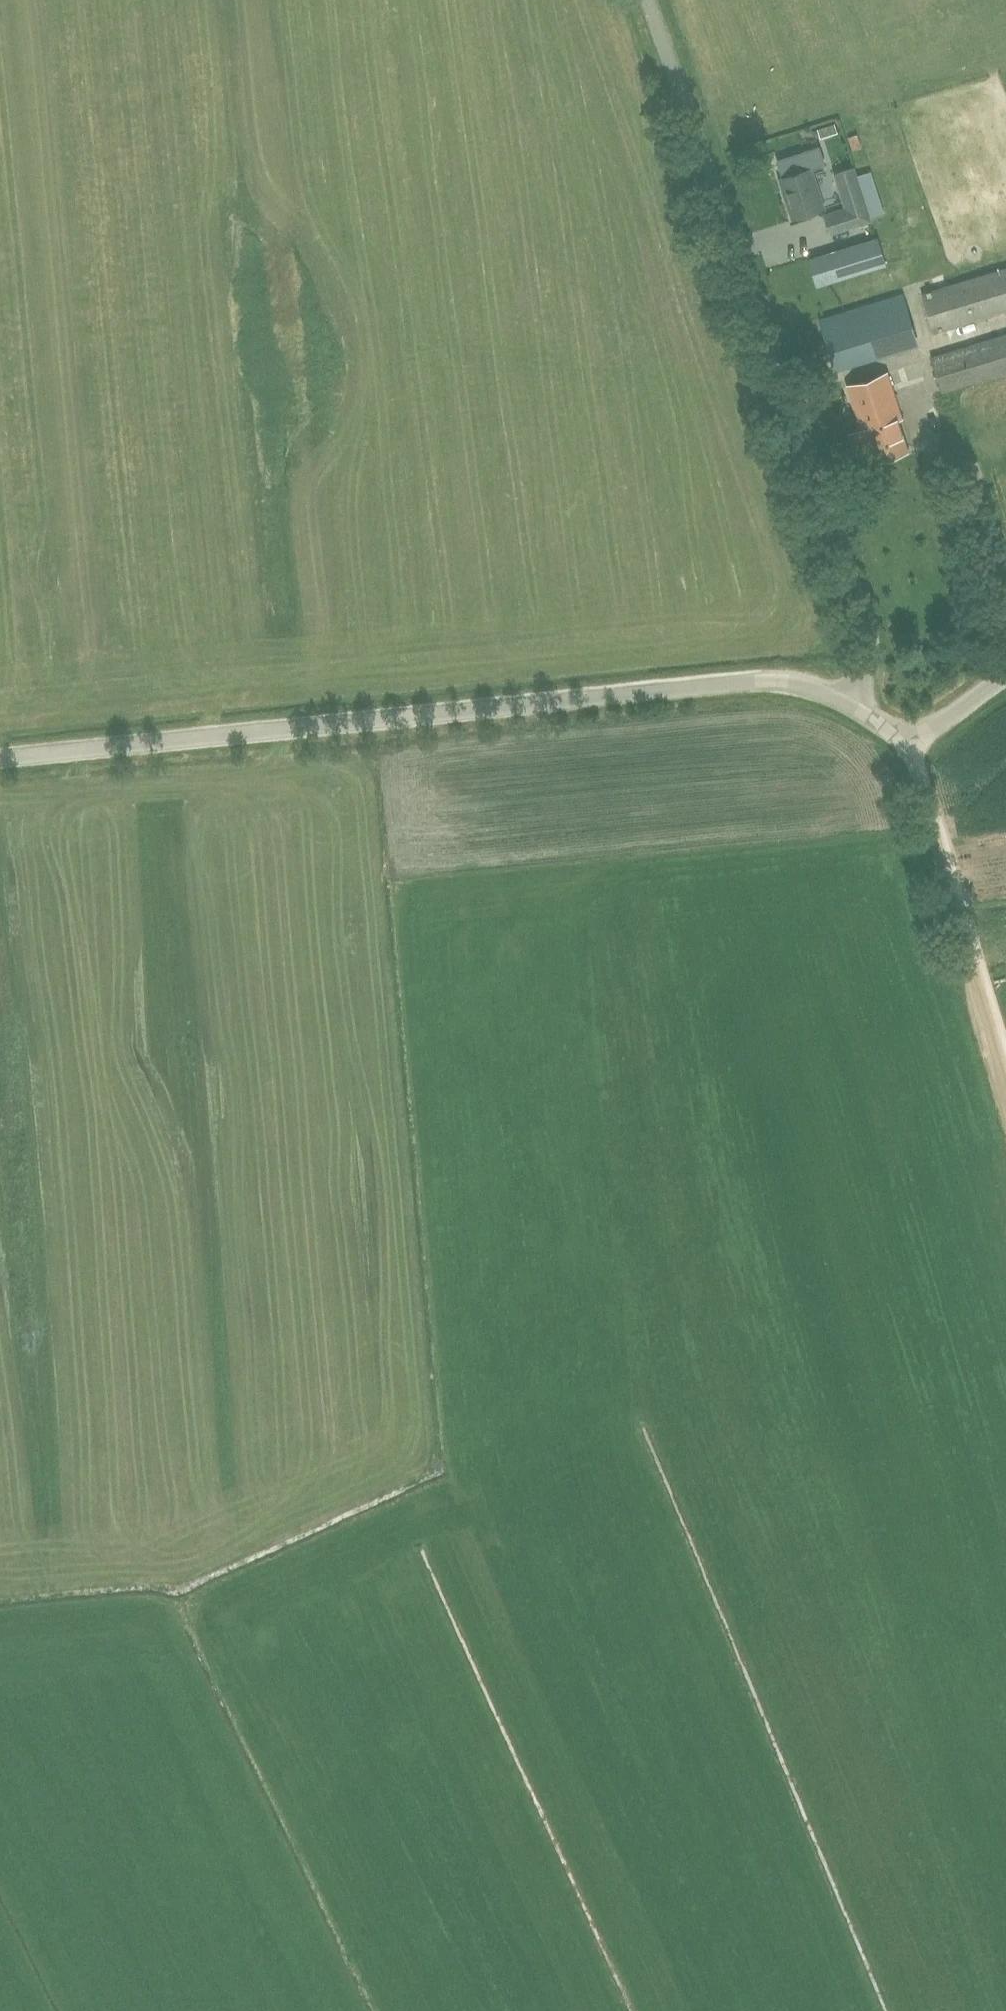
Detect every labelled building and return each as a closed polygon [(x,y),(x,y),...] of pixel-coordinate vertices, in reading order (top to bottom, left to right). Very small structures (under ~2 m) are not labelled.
[(793,219),(823,209),(810,169),(780,179),(793,219)] [(835,176),(845,206),(824,214),(831,235),(871,222),(854,170),(835,176)] [(817,287),(886,266),(878,238),(809,259),(817,287)] [(922,295),(934,333),(1005,311),(1005,269),(922,295)] [(803,306),(823,300),(820,290),(800,295),(803,306)] [(837,369),(917,345),(903,300),(823,324),(837,369)] [(931,358),(942,392),(1005,373),(1005,335),(931,358)] [(876,459),(906,449),(896,420),(902,418),(887,372),(847,385),(862,432),(866,430),(876,459)]
